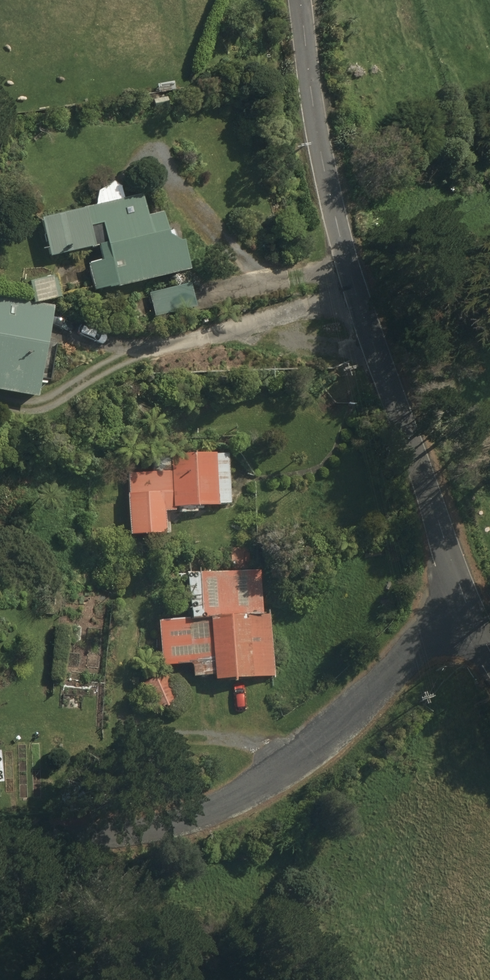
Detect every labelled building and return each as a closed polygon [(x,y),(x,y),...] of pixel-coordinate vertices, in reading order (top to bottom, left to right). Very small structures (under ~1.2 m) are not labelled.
[(174,82),(157,85),(158,94),(176,91),(174,82)] [(173,96),(152,100),(154,112),(175,108),(173,96)] [(40,220),(48,258),(96,248),(99,264),(88,267),(94,295),(146,284),(154,318),(192,310),(185,274),(187,274),(181,244),(176,245),(166,238),(161,214),(146,218),(142,197),(123,201),(120,188),(93,194),(96,209),(40,220)] [(33,303),(58,297),(53,276),(28,282),(33,303)] [(53,307),(0,298),(0,393),(36,399),(53,307)] [(127,475),(128,498),(160,497),(159,487),(169,487),(170,509),(229,507),(227,456),(148,459),(149,475),(127,475)] [(259,571),(184,574),(187,621),(157,622),(159,667),(190,666),(190,677),(212,676),(212,680),(274,678),(266,613),(261,614),(259,571)] [(153,711),(176,701),(163,672),(141,682),(153,711)]
